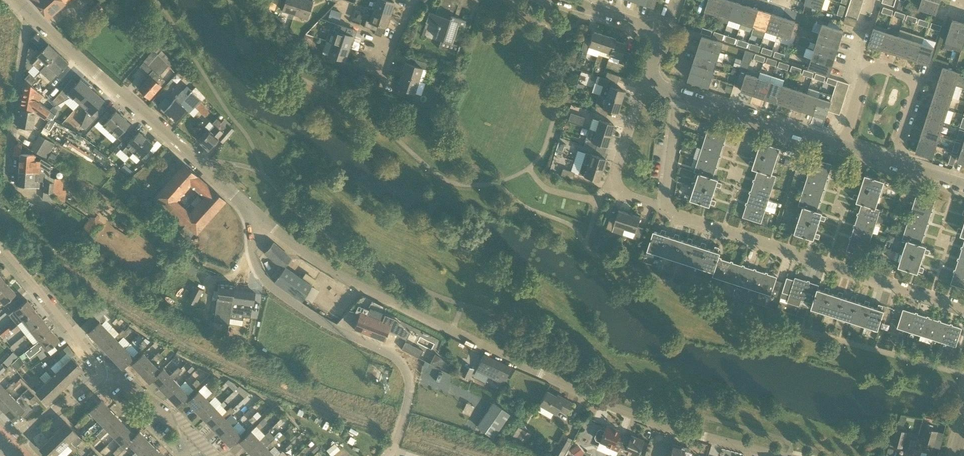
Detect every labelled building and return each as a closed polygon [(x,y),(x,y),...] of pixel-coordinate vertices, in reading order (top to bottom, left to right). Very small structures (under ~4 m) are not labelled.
[(48,18),(69,0),(32,0),(48,18)] [(94,22),(108,8),(101,0),(86,14),(94,22)] [(300,0),(285,0),(285,1),(283,0),(279,0),(275,11),(281,13),(282,10),(295,14),(300,0)] [(295,14),(307,18),(313,1),(310,0),(300,0),(295,14)] [(390,15),(394,2),(392,2),(393,0),(376,0),(373,9),(390,15)] [(465,24),(466,20),(452,16),(457,1),(459,2),(460,0),(439,0),(438,1),(440,1),(435,14),(465,24)] [(469,8),(476,10),(479,0),(471,0),(469,8)] [(722,0),(709,0),(705,11),(718,15),(722,0)] [(735,2),(730,0),(722,0),(718,15),(730,19),(735,2)] [(825,0),(806,0),(805,4),(822,9),(825,0)] [(897,8),(902,10),(902,9),(905,1),(901,0),(899,0),(897,8)] [(940,2),(933,0),(922,0),(919,9),(936,14),(940,2)] [(742,23),(747,6),(735,2),(730,19),(742,23)] [(862,7),(850,3),(848,10),(860,13),(862,7)] [(841,5),(837,15),(843,16),(846,6),(841,5)] [(356,6),(353,19),(360,21),(364,9),(356,6)] [(754,27),(759,10),(747,6),(742,23),(754,27)] [(373,9),(366,7),(364,12),(371,15),(369,21),(366,20),(364,27),(376,30),(374,34),(381,36),(384,27),(386,27),(390,15),(373,9)] [(882,12),(892,15),(893,10),(884,7),(882,12)] [(339,22),(342,11),(331,8),(328,19),(339,22)] [(766,31),(771,13),(759,10),(754,27),(752,33),(764,36),(766,31)] [(860,13),(848,10),(846,16),(858,19),(860,13)] [(894,16),(903,19),(905,14),(895,11),(894,16)] [(464,26),(465,24),(435,14),(435,15),(429,13),(422,36),(424,37),(429,23),(437,25),(437,26),(439,26),(436,38),(441,40),(438,49),(457,55),(460,46),(452,43),(458,24),(464,26)] [(778,35),(784,17),(771,13),(766,31),(778,35)] [(906,20),(916,23),(917,18),(907,15),(906,20)] [(856,26),(858,19),(846,16),(844,23),(856,26)] [(784,17),(778,35),(790,38),(796,21),(784,17)] [(918,24),(928,27),(930,22),(920,19),(918,24)] [(955,43),(962,22),(953,19),(953,20),(950,27),(946,41),(947,41),(955,43)] [(335,23),(335,24),(329,22),(328,28),(336,30),(332,42),(349,48),(353,36),(351,35),(353,29),(335,23)] [(955,43),(963,46),(963,45),(963,23),(962,22),(955,43)] [(930,28),(940,31),(942,26),(932,23),(930,28)] [(820,33),(841,40),(844,31),(823,24),(822,25),(823,25),(820,33)] [(703,28),(701,33),(711,36),(713,31),(703,28)] [(881,49),(886,32),(874,28),(869,45),(881,49)] [(599,49),(604,35),(593,31),(590,40),(585,39),(581,51),(587,53),(598,56),(600,50),(599,49)] [(715,31),(713,37),(723,40),(725,35),(715,31)] [(893,53),(898,36),(886,32),(881,49),(893,53)] [(41,70),(57,52),(48,44),(37,33),(31,39),(42,49),(31,62),(40,71),(41,70)] [(841,40),(820,33),(817,42),(838,48),(841,40)] [(604,35),(599,49),(600,50),(610,53),(611,53),(615,40),(615,41),(616,39),(604,35)] [(727,35),(725,40),(735,44),(737,38),(727,35)] [(699,45),(720,52),(723,44),(724,43),(702,36),(699,45)] [(905,57),(910,40),(898,36),(893,53),(905,57)] [(739,39),(737,44),(747,47),(749,42),(739,39)] [(611,53),(610,53),(609,55),(620,58),(619,63),(625,65),(629,53),(623,51),(626,44),(615,41),(615,40),(611,53)] [(917,61),(922,44),(910,40),(905,57),(917,61)] [(328,55),(325,54),(323,60),(341,66),(342,60),(345,61),(349,48),(332,42),(328,55)] [(836,57),(838,48),(817,42),(814,50),(836,57)] [(751,43),(750,48),(759,52),(761,46),(751,43)] [(922,44),(917,61),(929,65),(935,47),(922,44)] [(697,54),(718,60),(720,52),(699,45),(697,54)] [(172,61),(159,48),(157,46),(143,62),(153,70),(148,76),(150,77),(139,89),(150,98),(165,81),(159,76),(172,61)] [(763,47),(762,52),(771,55),(773,50),(763,47)] [(743,60),(742,62),(749,64),(751,58),(754,59),(756,54),(746,50),(743,60)] [(836,57),(814,50),(812,59),(833,66),(836,57)] [(776,51),(774,56),(784,59),(785,54),(776,51)] [(58,74),(68,63),(69,63),(57,52),(41,70),(48,76),(53,70),(58,74)] [(694,62),(715,69),(718,60),(697,54),(694,62)] [(766,57),(756,54),(754,59),(764,62),(766,57)] [(768,57),(766,63),(776,66),(778,61),(768,57)] [(830,75),(833,66),(812,59),(806,57),(803,66),(809,68),(830,75)] [(733,66),(740,68),(742,62),(743,60),(736,58),(733,66)] [(401,75),(419,81),(423,68),(425,69),(427,63),(415,59),(413,65),(405,63),(401,75)] [(780,61),(778,67),(788,70),(790,65),(780,61)] [(691,71),(712,78),(715,69),(694,62),(691,71)] [(792,65),(791,71),(800,74),(802,69),(792,65)] [(958,81),(960,73),(943,67),(939,80),(956,85),(963,88),(963,77),(961,82),(958,81)] [(804,69),(803,75),(813,78),(814,73),(804,69)] [(688,80),(709,87),(710,86),(709,86),(712,78),(691,71),(688,80)] [(605,78),(617,82),(619,76),(607,72),(605,78)] [(45,80),(41,84),(30,73),(24,79),(25,80),(36,90),(42,94),(44,96),(52,85),(45,80)] [(765,99),(771,82),(773,77),(761,73),(759,78),(753,95),(765,99)] [(816,73),(815,78),(824,82),(826,76),(816,73)] [(753,95),(759,78),(747,74),(741,91),(753,95)] [(415,93),(419,81),(401,75),(397,88),(399,88),(397,94),(416,100),(418,94),(415,93)] [(836,85),(838,80),(828,77),(827,83),(836,85)] [(72,78),(53,101),(57,105),(72,96),(80,104),(92,90),(80,80),(77,83),(72,78)] [(615,88),(617,82),(605,78),(600,95),(606,97),(621,102),(624,91),(615,88)] [(39,102),(44,96),(42,94),(36,90),(25,80),(22,97),(35,99),(39,102)] [(850,84),(838,80),(836,85),(836,86),(848,90),(850,84)] [(952,97),(956,85),(939,80),(935,92),(952,97)] [(778,103),(783,85),(771,82),(765,99),(778,103)] [(190,112),(199,103),(203,100),(188,84),(164,111),(175,121),(186,109),(190,112)] [(790,107),(795,89),(783,85),(778,103),(790,107)] [(846,96),(848,90),(836,86),(834,93),(846,96)] [(802,111),(807,93),(795,89),(790,107),(802,111)] [(92,90),(80,104),(88,111),(81,126),(86,130),(106,108),(100,104),(103,100),(92,90)] [(949,109),(952,97),(935,92),(931,104),(949,109)] [(814,114),(819,97),(807,93),(802,111),(814,114)] [(844,102),(846,96),(834,93),(832,99),(844,102)] [(35,99),(22,97),(20,109),(35,112),(37,113),(37,114),(44,119),(50,111),(54,114),(57,110),(53,106),(50,110),(39,102),(35,99)] [(617,113),(621,102),(606,97),(603,108),(596,106),(594,112),(607,116),(608,110),(617,113)] [(814,114),(826,118),(829,111),(831,105),(832,101),(819,97),(814,114)] [(842,108),(844,102),(832,99),(832,101),(831,105),(842,108)] [(209,112),(199,103),(190,112),(192,114),(197,109),(205,116),(209,112)] [(945,121),(949,109),(931,104),(928,116),(945,121)] [(840,114),(842,108),(831,105),(829,111),(840,114)] [(17,127),(32,129),(35,115),(37,115),(37,114),(37,113),(35,112),(20,109),(17,127)] [(110,132),(123,117),(116,111),(111,115),(107,111),(98,121),(103,125),(103,126),(110,132)] [(596,131),(610,136),(614,124),(605,121),(607,116),(594,112),(592,118),(589,129),(596,131)] [(941,133),(945,121),(928,116),(924,128),(941,133)] [(122,142),(130,132),(126,128),(130,124),(123,117),(110,132),(117,138),(122,142)] [(225,118),(221,122),(217,118),(212,124),(209,121),(205,127),(210,131),(200,143),(208,150),(219,138),(223,142),(235,130),(230,126),(231,124),(225,118)] [(725,143),(728,131),(710,125),(706,137),(725,143)] [(937,145),(941,133),(924,128),(920,140),(937,145)] [(607,147),(610,136),(596,131),(589,129),(584,145),(596,149),(598,144),(607,147)] [(130,157),(146,138),(139,132),(135,136),(130,132),(122,142),(118,146),(130,157)] [(46,159),(54,145),(39,137),(32,150),(46,159)] [(721,154),(725,143),(706,137),(702,148),(721,154)] [(143,161),(145,163),(154,153),(149,149),(153,144),(146,138),(130,157),(137,163),(140,159),(143,161)] [(933,158),(937,145),(920,140),(916,152),(933,158)] [(777,154),(779,154),(781,148),(761,141),(760,144),(756,142),(755,147),(759,149),(757,155),(776,161),(777,161),(775,161),(777,154)] [(956,141),(955,144),(953,151),(958,153),(961,143),(956,141)] [(91,164),(93,160),(94,159),(70,144),(69,146),(67,149),(91,164)] [(584,145),(584,146),(579,144),(577,150),(585,153),(582,163),(602,170),(606,159),(594,155),(596,149),(584,145)] [(105,155),(94,148),(92,151),(103,158),(105,155)] [(717,166),(721,154),(702,148),(698,160),(717,166)] [(949,163),(954,165),(957,155),(952,153),(949,163)] [(34,155),(20,154),(20,156),(19,171),(37,173),(46,173),(45,181),(55,182),(54,193),(53,196),(61,200),(62,190),(64,179),(55,178),(50,176),(51,164),(41,158),(39,161),(34,161),(34,155)] [(752,169),(758,170),(772,175),(774,169),(773,168),(775,161),(776,162),(776,161),(757,155),(755,162),(750,160),(749,165),(753,166),(752,169)] [(832,164),(829,163),(814,158),(810,170),(829,176),(832,164)] [(695,172),(699,173),(713,178),(713,177),(717,166),(698,160),(695,172)] [(599,181),(602,170),(582,163),(579,174),(584,176),(599,181)] [(150,202),(181,230),(186,224),(197,234),(226,201),(198,176),(184,164),(150,202)] [(561,175),(573,179),(575,173),(563,169),(561,175)] [(777,176),(772,175),(758,170),(754,182),(773,188),(777,176)] [(825,188),(829,176),(810,170),(806,182),(825,188)] [(40,182),(45,182),(45,181),(46,173),(37,173),(19,171),(18,186),(39,188),(40,182)] [(719,179),(713,177),(713,178),(699,173),(697,179),(699,180),(696,187),(695,186),(714,193),(717,186),(721,188),(722,183),(718,182),(719,179)] [(880,195),(881,195),(879,194),(881,187),(883,188),(885,181),(865,175),(865,177),(860,176),(859,181),(863,182),(861,189),(880,195)] [(45,182),(43,200),(53,201),(53,196),(54,193),(55,182),(45,181),(45,182)] [(769,199),(773,188),(754,182),(750,193),(769,199)] [(821,200),(825,188),(806,182),(802,194),(821,200)] [(694,194),(692,194),(690,200),(710,206),(711,204),(715,205),(717,201),(712,199),(714,193),(695,186),(695,187),(696,187),(694,194)] [(862,204),(876,208),(878,202),(877,202),(879,195),(880,195),(861,189),(859,195),(854,194),(853,198),(857,200),(857,202),(862,204)] [(933,210),(936,198),(918,192),(914,204),(933,210)] [(765,211),(769,199),(750,193),(747,205),(765,211)] [(817,211),(821,200),(802,194),(799,205),(803,207),(817,211)] [(881,210),(876,208),(862,204),(858,215),(877,221),(881,210)] [(929,221),(933,210),(914,204),(910,215),(929,221)] [(762,223),(765,211),(747,205),(743,217),(762,223)] [(823,213),(817,211),(803,207),(801,213),(803,213),(801,220),(799,220),(819,226),(821,220),(825,221),(826,217),(822,215),(823,213)] [(626,228),(630,214),(619,210),(616,219),(611,217),(607,229),(613,231),(623,234),(625,228),(626,228)] [(630,214),(626,228),(636,231),(634,238),(640,240),(644,228),(638,226),(641,217),(630,214)] [(873,233),(877,221),(858,215),(854,227),(873,233)] [(925,233),(929,221),(910,215),(906,227),(925,233)] [(799,220),(800,221),(798,228),(797,227),(794,234),(814,240),(815,238),(819,239),(821,234),(816,233),(819,226),(799,220)] [(869,245),(873,233),(854,227),(851,239),(869,245)] [(921,245),(925,233),(906,227),(903,239),(907,240),(921,245)] [(664,254),(670,236),(665,235),(667,230),(662,229),(661,233),(654,231),(648,251),(649,249),(655,252),(655,253),(661,255),(662,254),(664,254)] [(675,258),(677,259),(683,241),(679,239),(680,235),(675,233),(674,238),(670,236),(664,254),(669,256),(668,257),(675,259),(675,258)] [(687,242),(683,241),(677,259),(682,260),(682,262),(688,264),(689,262),(691,263),(696,245),(692,243),(693,239),(689,238),(687,242)] [(866,257),(869,245),(851,239),(847,251),(866,257)] [(903,253),(923,260),(925,253),(929,255),(930,250),(926,249),(927,246),(921,245),(907,240),(905,246),(907,247),(904,254),(903,253)] [(283,269),(292,258),(273,242),(264,253),(279,266),(272,276),(276,279),(274,282),(302,302),(304,299),(312,286),(312,285),(315,280),(306,273),(302,279),(285,267),(283,269)] [(701,270),(703,270),(710,249),(705,248),(707,243),(702,242),(701,246),(696,245),(691,263),(695,264),(695,266),(701,268),(701,270)] [(710,249),(703,270),(708,272),(708,270),(714,272),(719,258),(721,253),(719,252),(720,248),(715,246),(714,250),(710,249)] [(898,267),(914,272),(918,274),(919,271),(923,272),(925,268),(920,266),(923,260),(903,253),(903,254),(904,254),(902,261),(900,261),(898,267)] [(195,274),(199,267),(177,256),(174,263),(195,274)] [(724,280),(731,262),(719,258),(714,272),(713,277),(724,280)] [(958,261),(955,272),(963,275),(963,262),(958,261)] [(736,284),(743,266),(731,262),(724,280),(736,284)] [(747,288),(754,269),(743,266),(736,284),(747,288)] [(759,292),(766,273),(754,269),(747,288),(759,292)] [(955,272),(951,284),(963,288),(963,275),(955,272)] [(782,282),(776,280),(777,277),(766,273),(759,292),(777,297),(782,282)] [(802,300),(807,281),(795,277),(794,280),(787,278),(783,292),(790,295),(787,302),(800,306),(802,300)] [(807,281),(802,300),(813,303),(811,309),(812,309),(812,307),(815,308),(821,290),(818,289),(819,285),(807,281)] [(16,294),(7,284),(0,291),(0,300),(4,304),(16,294)] [(234,294),(234,290),(235,286),(219,284),(217,300),(222,300),(221,307),(229,309),(229,318),(230,318),(231,318),(233,308),(234,294)] [(188,302),(195,305),(202,291),(195,287),(188,302)] [(826,312),(827,312),(833,294),(829,293),(830,288),(826,287),(824,291),(821,290),(815,308),(819,309),(819,311),(825,313),(826,312)] [(244,318),(251,319),(255,293),(234,290),(234,294),(233,308),(231,318),(230,318),(229,325),(243,327),(244,318)] [(841,316),(847,298),(842,297),(844,293),(839,291),(838,295),(833,294),(827,312),(832,314),(832,315),(838,317),(839,316),(841,316)] [(852,320),(854,321),(860,303),(856,301),(857,297),(852,295),(851,300),(847,298),(841,316),(846,318),(845,320),(852,322),(852,320)] [(9,314),(14,321),(17,325),(23,320),(35,310),(27,300),(9,314)] [(867,325),(873,307),(869,306),(870,301),(866,300),(864,304),(860,303),(854,321),(859,322),(859,324),(865,326),(866,324),(867,325)] [(872,328),(878,330),(885,311),(882,310),(884,306),(879,304),(878,308),(873,307),(867,325),(873,327),(872,328)] [(102,316),(108,310),(103,305),(93,315),(99,322),(88,333),(97,342),(109,330),(112,326),(102,316)] [(367,314),(368,310),(358,306),(355,312),(360,314),(354,329),(363,333),(364,330),(365,330),(366,328),(368,329),(371,322),(365,320),(367,315),(367,314)] [(368,315),(367,315),(365,320),(371,322),(368,329),(366,328),(365,330),(364,330),(363,333),(372,336),(375,330),(377,331),(379,325),(381,326),(385,315),(370,309),(368,315)] [(909,332),(915,313),(903,309),(897,328),(909,332)] [(31,330),(43,320),(35,310),(23,320),(31,330)] [(921,335),(927,317),(915,313),(909,332),(921,335)] [(372,336),(384,341),(385,341),(389,331),(406,340),(410,333),(397,319),(385,315),(381,326),(379,325),(377,331),(375,330),(372,336)] [(933,339),(939,321),(927,317),(921,335),(933,339)] [(25,335),(30,341),(33,345),(39,340),(52,330),(43,320),(31,330),(25,335)] [(2,337),(17,325),(14,321),(0,332),(0,334),(2,337)] [(944,343),(950,324),(939,321),(933,339),(944,343)] [(950,324),(944,343),(956,347),(962,328),(950,324)] [(18,325),(11,330),(15,334),(21,328),(18,325)] [(123,329),(115,337),(109,330),(97,342),(105,350),(125,331),(123,329)] [(52,330),(39,340),(47,350),(60,340),(52,330)] [(113,359),(125,348),(118,341),(127,333),(125,331),(105,350),(113,359)] [(143,348),(147,344),(150,341),(146,338),(144,340),(139,344),(143,348)] [(420,358),(423,351),(405,342),(402,349),(419,358),(420,358)] [(33,345),(27,350),(30,354),(37,349),(33,345)] [(140,373),(165,350),(163,347),(158,351),(159,352),(150,360),(143,353),(132,364),(140,373)] [(125,348),(113,359),(122,368),(133,357),(125,348)] [(154,364),(162,356),(163,357),(170,350),(167,348),(165,350),(140,373),(149,382),(152,380),(152,379),(160,371),(154,364)] [(59,353),(64,357),(67,354),(63,349),(59,353)] [(476,371),(504,383),(511,368),(484,355),(476,371)] [(17,370),(19,368),(24,363),(19,357),(11,364),(17,370)] [(440,357),(436,365),(447,370),(449,365),(440,357)] [(63,366),(74,378),(83,369),(72,358),(63,366)] [(74,378),(63,366),(56,360),(49,366),(47,364),(45,366),(65,386),(74,378)] [(194,368),(189,364),(184,368),(190,373),(194,368)] [(474,369),(465,365),(460,376),(469,380),(474,369)] [(56,395),(65,386),(45,366),(44,368),(52,377),(45,383),(56,395)] [(163,368),(160,371),(152,379),(152,380),(160,388),(180,369),(179,367),(170,375),(163,368)] [(168,397),(180,386),(174,379),(182,371),(180,369),(160,388),(168,397)] [(189,392),(193,389),(179,374),(175,378),(189,392)] [(28,383),(32,387),(36,384),(32,379),(28,383)] [(18,385),(21,382),(19,380),(16,383),(0,398),(0,407),(4,411),(16,400),(9,393),(18,385)] [(201,384),(197,380),(192,384),(196,388),(201,384)] [(16,383),(14,381),(6,389),(0,384),(0,398),(16,383)] [(47,403),(56,395),(45,383),(36,392),(47,403)] [(233,383),(229,387),(233,392),(237,387),(233,383)] [(180,386),(168,397),(177,406),(189,395),(180,386)] [(210,402),(218,393),(221,390),(219,388),(216,391),(196,411),(204,419),(216,408),(210,402)] [(196,411),(216,391),(214,390),(206,398),(199,391),(187,402),(196,411)] [(462,400),(475,405),(471,414),(472,415),(475,408),(483,411),(485,406),(490,408),(493,401),(465,391),(462,400)] [(558,410),(566,414),(573,403),(565,399),(564,400),(547,391),(539,405),(556,415),(558,410)] [(16,400),(4,411),(13,420),(20,413),(24,417),(33,409),(20,396),(16,400)] [(34,396),(30,400),(34,404),(38,400),(34,396)] [(98,420),(110,409),(101,400),(90,411),(98,420)] [(213,428),(233,409),(236,405),(235,403),(222,415),(216,408),(204,419),(213,428)] [(98,437),(118,418),(110,409),(98,420),(93,425),(100,432),(96,435),(98,437)] [(237,421),(231,414),(235,411),(233,409),(213,428),(221,437),(233,426),(237,421)] [(487,410),(477,426),(494,438),(505,422),(487,410)] [(257,420),(253,416),(249,420),(253,424),(257,420)] [(115,438),(126,427),(118,418),(98,437),(100,439),(108,431),(115,438)] [(83,425),(79,421),(75,425),(78,429),(83,425)] [(940,426),(928,422),(922,443),(934,446),(940,426)] [(57,431),(77,451),(79,450),(74,445),(81,439),(77,434),(78,434),(66,423),(57,431)] [(263,426),(260,423),(255,427),(259,431),(263,426)] [(617,451),(624,436),(619,433),(620,431),(607,425),(600,442),(607,445),(606,447),(617,451)] [(233,426),(221,437),(230,446),(241,435),(233,426)] [(522,430),(515,426),(510,435),(517,439),(515,443),(527,450),(530,444),(527,442),(531,435),(522,430)] [(127,442),(135,435),(126,427),(115,438),(121,445),(113,453),(114,455),(123,446),(127,442)] [(915,448),(917,441),(907,438),(909,432),(898,429),(897,431),(898,431),(894,445),(907,449),(905,455),(912,455),(915,448)] [(75,453),(77,451),(57,431),(48,440),(60,451),(66,445),(75,453)] [(135,435),(127,442),(129,444),(136,451),(148,440),(139,431),(135,435)] [(248,451),(260,440),(251,431),(239,442),(248,451)] [(271,442),(264,435),(260,440),(248,451),(253,455),(260,455),(277,440),(275,438),(271,442)] [(570,439),(563,435),(554,454),(559,455),(566,455),(573,440),(570,439)] [(633,455),(638,455),(644,441),(631,435),(630,438),(624,436),(617,451),(629,455),(630,455),(633,455)] [(60,451),(48,440),(40,448),(47,455),(55,455),(60,451)] [(156,449),(148,440),(136,451),(132,455),(149,455),(156,449)] [(260,455),(275,455),(270,450),(278,442),(277,440),(260,455)] [(309,449),(313,453),(319,448),(314,444),(311,447),(309,449)] [(685,448),(673,444),(669,455),(682,455),(685,448)] [(574,455),(581,455),(584,453),(577,445),(570,451),(574,455)] [(123,446),(114,455),(116,455),(117,455),(126,448),(123,446)]
